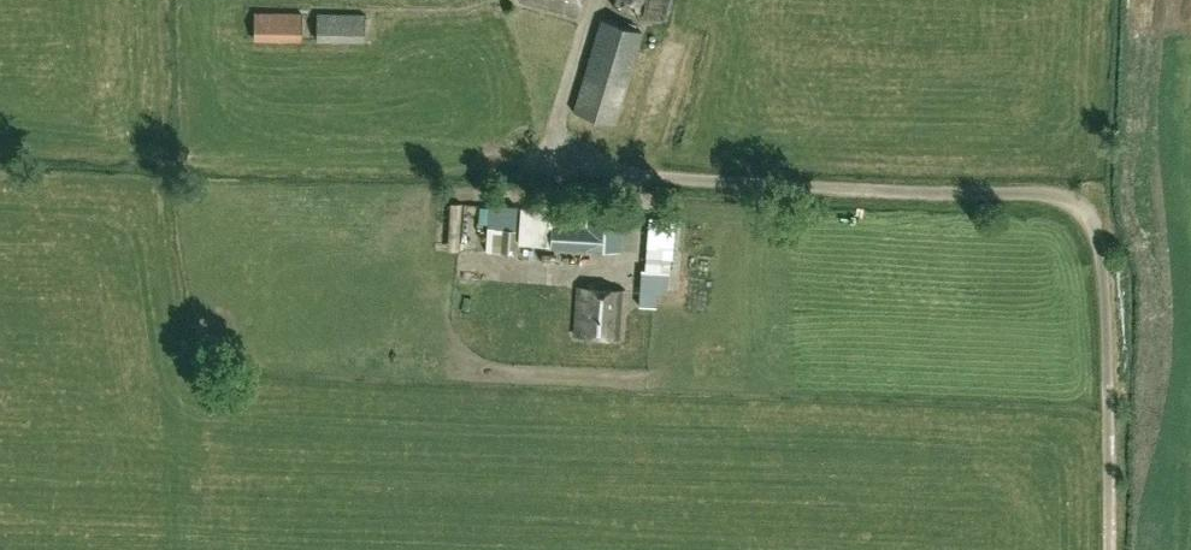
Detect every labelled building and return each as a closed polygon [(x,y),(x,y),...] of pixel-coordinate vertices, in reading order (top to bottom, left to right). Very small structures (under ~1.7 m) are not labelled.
[(576,15),(581,0),(525,0),(576,15)] [(645,16),(665,21),(670,0),(649,0),(645,16)] [(301,14),(254,13),(253,38),(301,39),(301,14)] [(365,15),(317,14),(316,39),(364,40),(365,15)] [(601,19),(572,111),(613,123),(642,31),(601,19)] [(530,35),(526,47),(551,54),(554,43),(530,35)] [(620,254),(621,236),(624,199),(603,197),(589,197),(589,199),(527,196),(525,246),(620,254)] [(642,270),(666,272),(670,222),(645,220),(642,270)] [(622,290),(576,286),(573,336),(619,339),(622,290)] [(655,307),(656,291),(639,290),(638,306),(655,307)]
